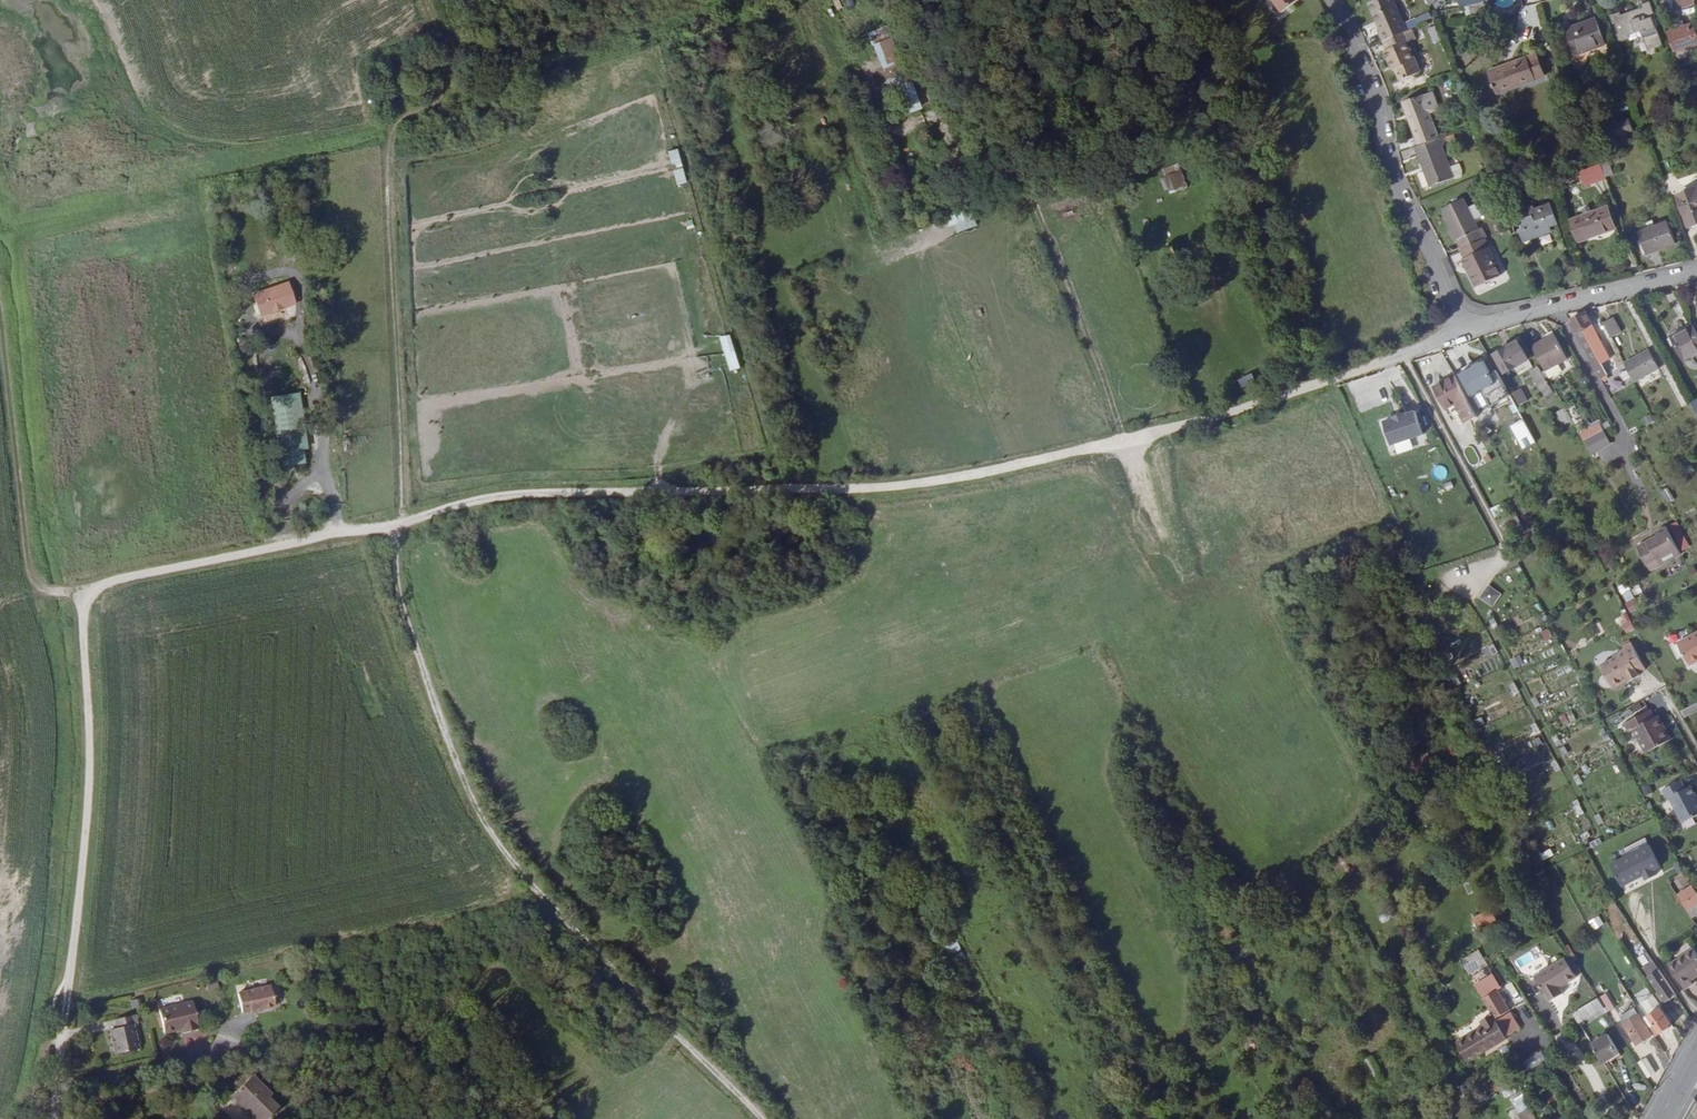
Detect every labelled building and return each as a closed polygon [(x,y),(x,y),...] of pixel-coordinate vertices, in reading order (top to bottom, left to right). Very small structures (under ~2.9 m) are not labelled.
[(1276,16),(1296,0),(1264,0),(1276,16)] [(1404,33),(1389,0),(1379,0),(1366,6),(1379,32),(1376,34),(1381,44),(1404,33)] [(1455,9),(1477,4),(1481,3),(1480,0),(1453,0),(1455,9)] [(1481,3),(1482,7),(1493,14),(1507,10),(1514,0),(1497,0),(1481,3)] [(1614,36),(1654,21),(1646,0),(1640,0),(1636,2),(1637,4),(1617,11),(1616,9),(1606,13),(1609,21),(1611,20),(1614,28),(1612,28),(1614,36)] [(1571,53),(1601,42),(1591,17),(1562,27),(1571,53)] [(1686,22),(1663,30),(1670,51),(1693,44),(1686,22)] [(1414,40),(1409,30),(1404,33),(1381,44),(1385,53),(1382,54),(1387,64),(1389,63),(1393,71),(1399,84),(1420,74),(1406,44),(1414,40)] [(888,35),(869,42),(878,68),(898,61),(888,35)] [(1489,76),(1496,95),(1542,78),(1535,58),(1489,76)] [(904,72),(883,80),(897,116),(919,107),(904,72)] [(1428,115),(1436,112),(1430,96),(1422,100),(1428,115)] [(1422,98),(1405,104),(1410,118),(1407,119),(1419,148),(1438,140),(1428,115),(1422,100),(1422,98)] [(1629,128),(1625,118),(1607,125),(1610,135),(1629,128)] [(1455,180),(1450,167),(1442,148),(1444,147),(1443,144),(1441,139),(1438,140),(1419,148),(1418,148),(1421,155),(1419,156),(1432,189),(1455,180)] [(675,148),(666,150),(670,168),(679,166),(675,148)] [(1608,161),(1601,163),(1605,176),(1612,175),(1608,161)] [(1450,167),(1455,180),(1459,180),(1463,178),(1464,176),(1464,172),(1460,163),(1450,167)] [(1162,167),(1166,191),(1184,187),(1180,164),(1162,167)] [(680,167),(670,169),(674,185),(684,182),(680,167)] [(1602,180),(1598,167),(1576,175),(1581,188),(1602,180)] [(1696,223),(1694,215),(1696,214),(1696,189),(1674,197),(1685,227),(1696,223)] [(1444,211),(1464,250),(1484,241),(1464,200),(1444,211)] [(1549,226),(1556,224),(1549,201),(1514,212),(1523,241),(1551,233),(1549,226)] [(1612,231),(1605,210),(1568,224),(1575,244),(1612,231)] [(1663,228),(1634,238),(1641,257),(1670,246),(1663,228)] [(1502,276),(1485,240),(1484,241),(1464,250),(1462,251),(1466,260),(1464,262),(1477,289),(1502,276)] [(1168,263),(1155,267),(1160,280),(1173,275),(1168,263)] [(288,283),(253,294),(260,315),(294,304),(288,283)] [(1631,301),(1626,304),(1647,343),(1652,340),(1631,301)] [(1584,312),(1568,320),(1600,379),(1610,373),(1587,332),(1585,327),(1588,325),(1590,324),(1584,312)] [(1611,315),(1601,321),(1610,337),(1620,331),(1611,315)] [(1683,334),(1694,328),(1692,324),(1681,330),(1682,333),(1683,334)] [(1671,338),(1684,362),(1696,355),(1696,334),(1694,328),(1683,334),(1682,333),(1671,338)] [(1557,335),(1550,339),(1563,363),(1570,359),(1557,335)] [(1612,345),(1614,344),(1610,337),(1600,343),(1615,369),(1622,365),(1612,345)] [(1536,346),(1549,371),(1563,363),(1550,339),(1536,346)] [(1534,360),(1526,345),(1521,348),(1518,343),(1500,353),(1510,372),(1534,360)] [(1625,364),(1635,383),(1660,369),(1650,350),(1625,364)] [(1309,371),(1323,366),(1320,356),(1306,361),(1309,371)] [(1497,379),(1486,358),(1464,369),(1475,390),(1497,379)] [(1550,397),(1557,393),(1543,366),(1535,369),(1550,397)] [(1459,400),(1466,415),(1476,410),(1457,373),(1436,383),(1447,405),(1459,400)] [(1526,391),(1519,395),(1526,407),(1533,404),(1526,391)] [(302,443),(299,400),(275,402),(279,445),(302,443)] [(1563,407),(1555,413),(1563,426),(1572,420),(1563,407)] [(1409,437),(1421,435),(1416,410),(1380,417),(1387,455),(1411,451),(1409,437)] [(1523,449),(1535,442),(1522,419),(1510,425),(1523,449)] [(1598,422),(1578,433),(1590,455),(1611,444),(1598,422)] [(1430,471),(1438,481),(1448,474),(1441,464),(1430,471)] [(1510,498),(1493,507),(1496,514),(1513,505),(1510,498)] [(1659,536),(1656,537),(1670,563),(1682,557),(1667,527),(1657,532),(1659,536)] [(1681,532),(1676,534),(1683,549),(1688,547),(1681,532)] [(1670,563),(1656,537),(1636,548),(1649,573),(1670,563)] [(1486,585),(1478,599),(1493,607),(1501,593),(1486,585)] [(1625,602),(1634,599),(1630,589),(1622,592),(1625,602)] [(1624,632),(1633,629),(1627,613),(1618,616),(1624,632)] [(1677,641),(1689,663),(1696,658),(1696,630),(1677,641)] [(1600,658),(1605,668),(1604,671),(1606,677),(1616,681),(1621,678),(1623,674),(1627,672),(1629,675),(1638,670),(1636,667),(1644,663),(1629,636),(1622,640),(1623,643),(1612,649),(1613,651),(1600,658)] [(1683,708),(1685,714),(1696,708),(1696,702),(1696,701),(1683,708)] [(1646,748),(1670,735),(1658,711),(1654,713),(1650,705),(1625,719),(1630,726),(1633,725),(1646,748)] [(1696,814),(1696,794),(1687,775),(1661,789),(1679,824),(1696,814)] [(1588,849),(1602,843),(1599,836),(1584,843),(1588,849)] [(1650,843),(1608,859),(1621,892),(1662,876),(1650,843)] [(1693,885),(1682,891),(1680,892),(1687,904),(1689,903),(1696,898),(1696,886),(1696,884),(1693,885)] [(1687,904),(1691,912),(1696,908),(1696,898),(1689,903),(1687,904)] [(1654,902),(1642,909),(1646,916),(1657,909),(1654,902)] [(1585,915),(1594,932),(1613,921),(1604,906),(1603,906),(1590,913),(1585,915)] [(957,942),(947,946),(950,954),(960,950),(957,942)] [(1691,980),(1690,977),(1696,973),(1696,950),(1695,947),(1670,962),(1685,988),(1693,983),(1691,980)] [(1460,959),(1467,975),(1487,965),(1479,949),(1460,959)] [(1567,955),(1574,967),(1581,963),(1573,951),(1567,955)] [(1677,995),(1652,953),(1649,954),(1653,961),(1647,965),(1668,1000),(1677,995)] [(1574,967),(1567,955),(1536,972),(1551,998),(1565,990),(1561,983),(1578,974),(1574,967)] [(253,1009),(253,1011),(277,1006),(273,985),(239,991),(243,1011),(253,1009)] [(1575,1009),(1581,1019),(1605,1006),(1599,995),(1575,1009)] [(1671,1026),(1655,998),(1652,1000),(1656,1008),(1649,1013),(1660,1032),(1671,1026)] [(182,1028),(183,1032),(201,1028),(194,1001),(161,1009),(165,1026),(166,1032),(182,1028)] [(136,1023),(134,1015),(115,1019),(117,1027),(111,1028),(116,1053),(141,1047),(136,1023)] [(1491,1030),(1490,1030),(1497,1043),(1499,1042),(1500,1045),(1511,1039),(1510,1037),(1501,1022),(1497,1015),(1486,1021),(1491,1030)] [(1639,1015),(1625,1023),(1637,1043),(1651,1035),(1639,1015)] [(1509,1017),(1501,1022),(1510,1037),(1518,1032),(1509,1017)] [(1125,1019),(1117,1022),(1121,1029),(1128,1025),(1125,1019)] [(1477,1057),(1488,1051),(1487,1049),(1497,1043),(1490,1030),(1482,1034),(1480,1030),(1467,1037),(1477,1057)] [(1599,1034),(1592,1038),(1605,1061),(1621,1051),(1610,1033),(1601,1038),(1599,1034)] [(1470,1061),(1477,1057),(1467,1037),(1459,1041),(1470,1061)] [(1499,1045),(1497,1043),(1487,1049),(1488,1051),(1499,1045)] [(1525,1069),(1545,1063),(1542,1053),(1521,1060),(1525,1069)] [(1364,1059),(1371,1075),(1378,1071),(1371,1056),(1364,1059)] [(1646,1057),(1640,1061),(1648,1076),(1655,1072),(1646,1057)] [(277,1108),(267,1098),(270,1095),(253,1078),(234,1097),(256,1118),(266,1118),(277,1108)] [(1533,1110),(1521,1117),(1522,1118),(1537,1118),(1533,1110)]
